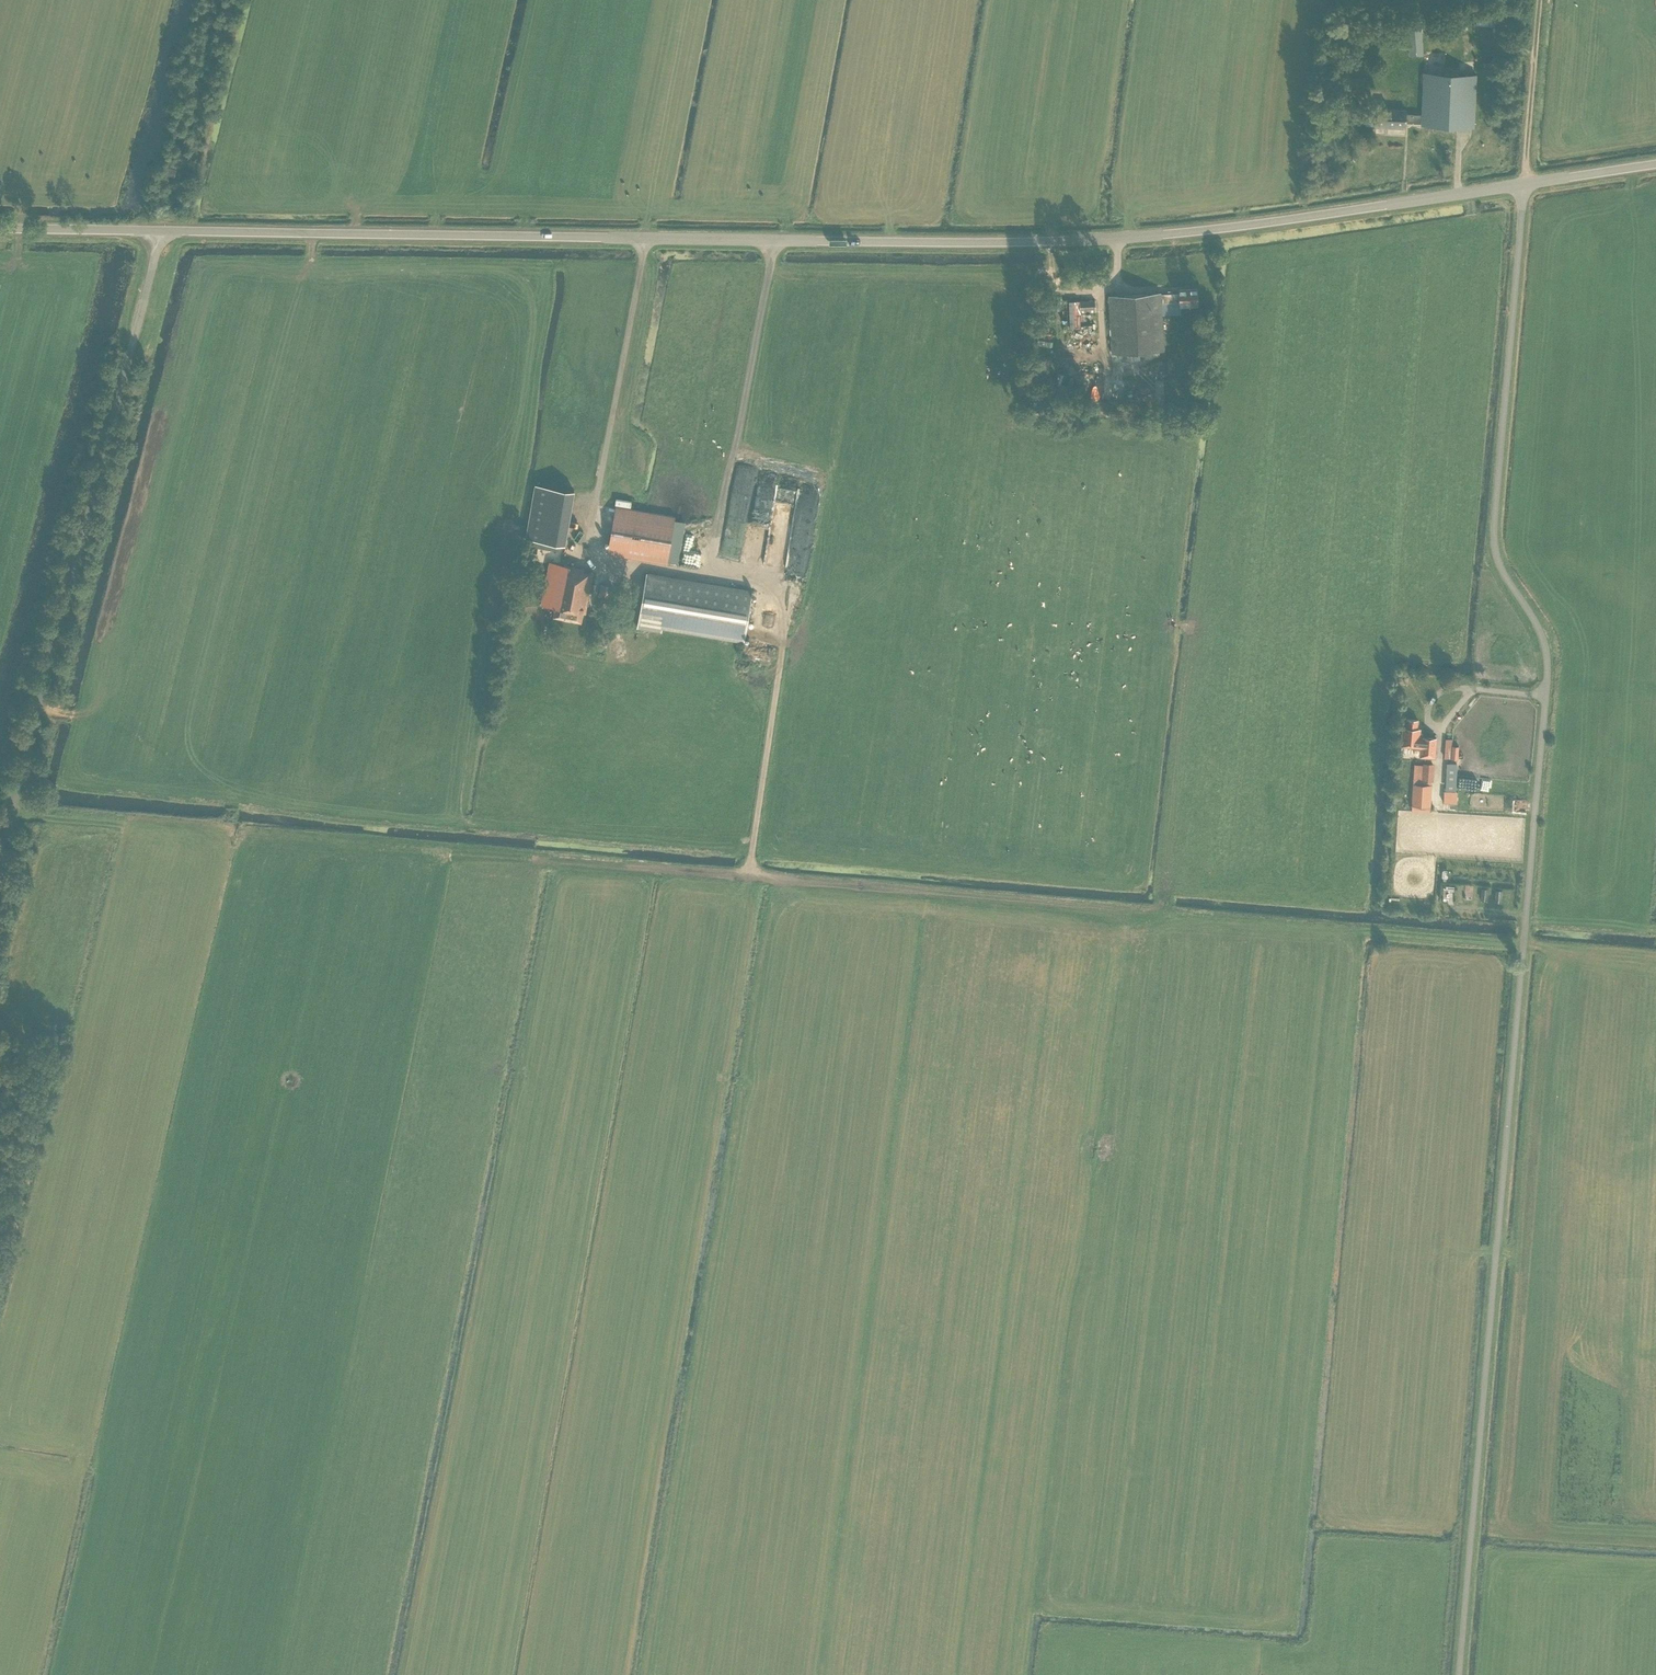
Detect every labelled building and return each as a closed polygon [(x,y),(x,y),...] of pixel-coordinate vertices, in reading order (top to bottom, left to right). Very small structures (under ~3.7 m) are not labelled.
[(1475,75),(1423,73),(1422,115),(1406,114),(1406,110),(1374,109),(1374,127),(1406,128),(1406,124),(1421,125),(1421,126),(1474,127),(1475,75)] [(1346,78),(1346,94),(1363,94),(1364,79),(1346,78)] [(168,166),(166,173),(175,175),(177,169),(168,166)] [(1108,297),(1112,353),(1164,349),(1161,303),(1179,302),(1179,305),(1198,304),(1197,288),(1178,289),(1178,294),(1161,295),(1161,293),(1108,297)] [(1095,311),(1095,301),(1079,301),(1079,312),(1095,311)] [(1122,416),(1123,403),(1096,402),(1096,415),(1122,416)] [(549,497),(537,494),(525,548),(563,557),(576,503),(551,497),(549,497)] [(668,564),(675,517),(616,507),(608,554),(668,564)] [(583,569),(550,562),(541,605),(556,608),(554,617),(581,623),(583,613),(586,613),(594,573),(582,570),(583,569)] [(753,590),(646,572),(637,628),(662,632),(662,628),(744,642),(753,590)] [(613,585),(601,582),(599,595),(611,597),(613,585)] [(1396,681),(1410,683),(1411,674),(1397,672),(1396,681)] [(1420,729),(1417,729),(1418,720),(1407,719),(1406,728),(1403,728),(1401,746),(1419,748),(1419,757),(1436,758),(1437,737),(1423,736),(1423,733),(1420,733),(1420,729)] [(1432,783),(1413,782),(1412,805),(1431,806),(1432,783)]
